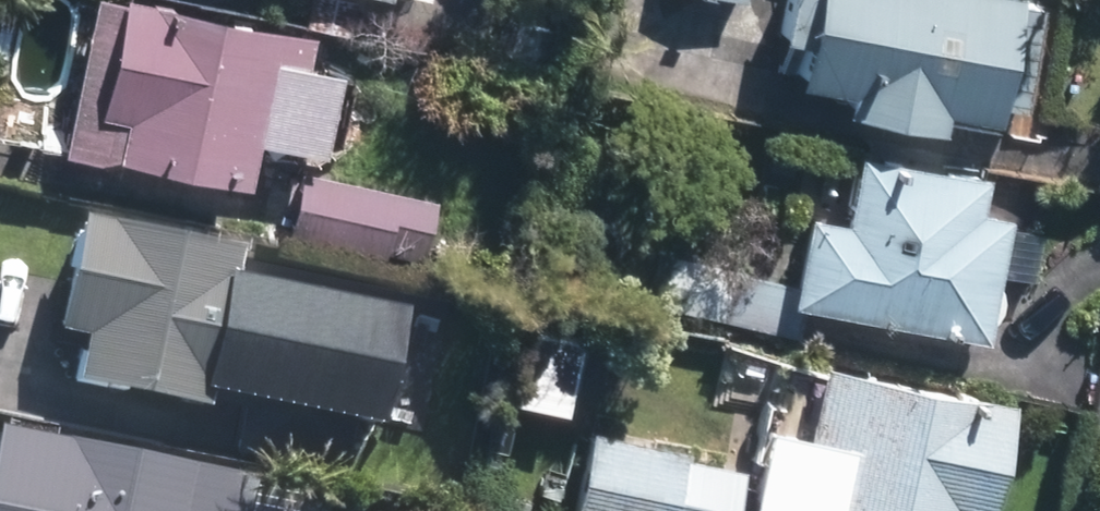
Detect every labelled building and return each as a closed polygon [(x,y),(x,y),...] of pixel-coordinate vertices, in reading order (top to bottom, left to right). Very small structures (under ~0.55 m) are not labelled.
[(141,146),(194,156),(257,169),(265,128),(330,140),(346,59),(313,52),(320,22),(291,16),(292,11),(237,0),(100,0),(71,142),(138,156),(141,146)] [(811,28),(803,64),(856,75),(852,96),(948,116),(952,97),(1002,108),(1005,95),(1030,100),(1052,1),(1047,0),(792,0),(788,22),(811,28)] [(867,140),(852,209),(819,201),(800,289),(993,330),(1012,243),(1010,243),(1017,209),(985,202),(992,167),(867,140)] [(389,248),(390,244),(428,252),(441,192),(402,185),(306,165),(292,229),(389,248)] [(119,212),(89,206),(66,323),(96,329),(87,373),(211,397),(215,378),(387,412),(411,294),(238,260),(243,234),(120,209),(119,212)] [(738,260),(672,244),(660,297),(726,312),(738,260)] [(775,413),(759,494),(837,509),(848,510),(967,510),(969,502),(995,507),(1018,387),(992,382),(992,379),(831,349),(817,421),(775,413)] [(598,420),(578,510),(739,510),(751,455),(598,420)] [(205,455),(43,423),(26,510),(194,510),(205,455)]
